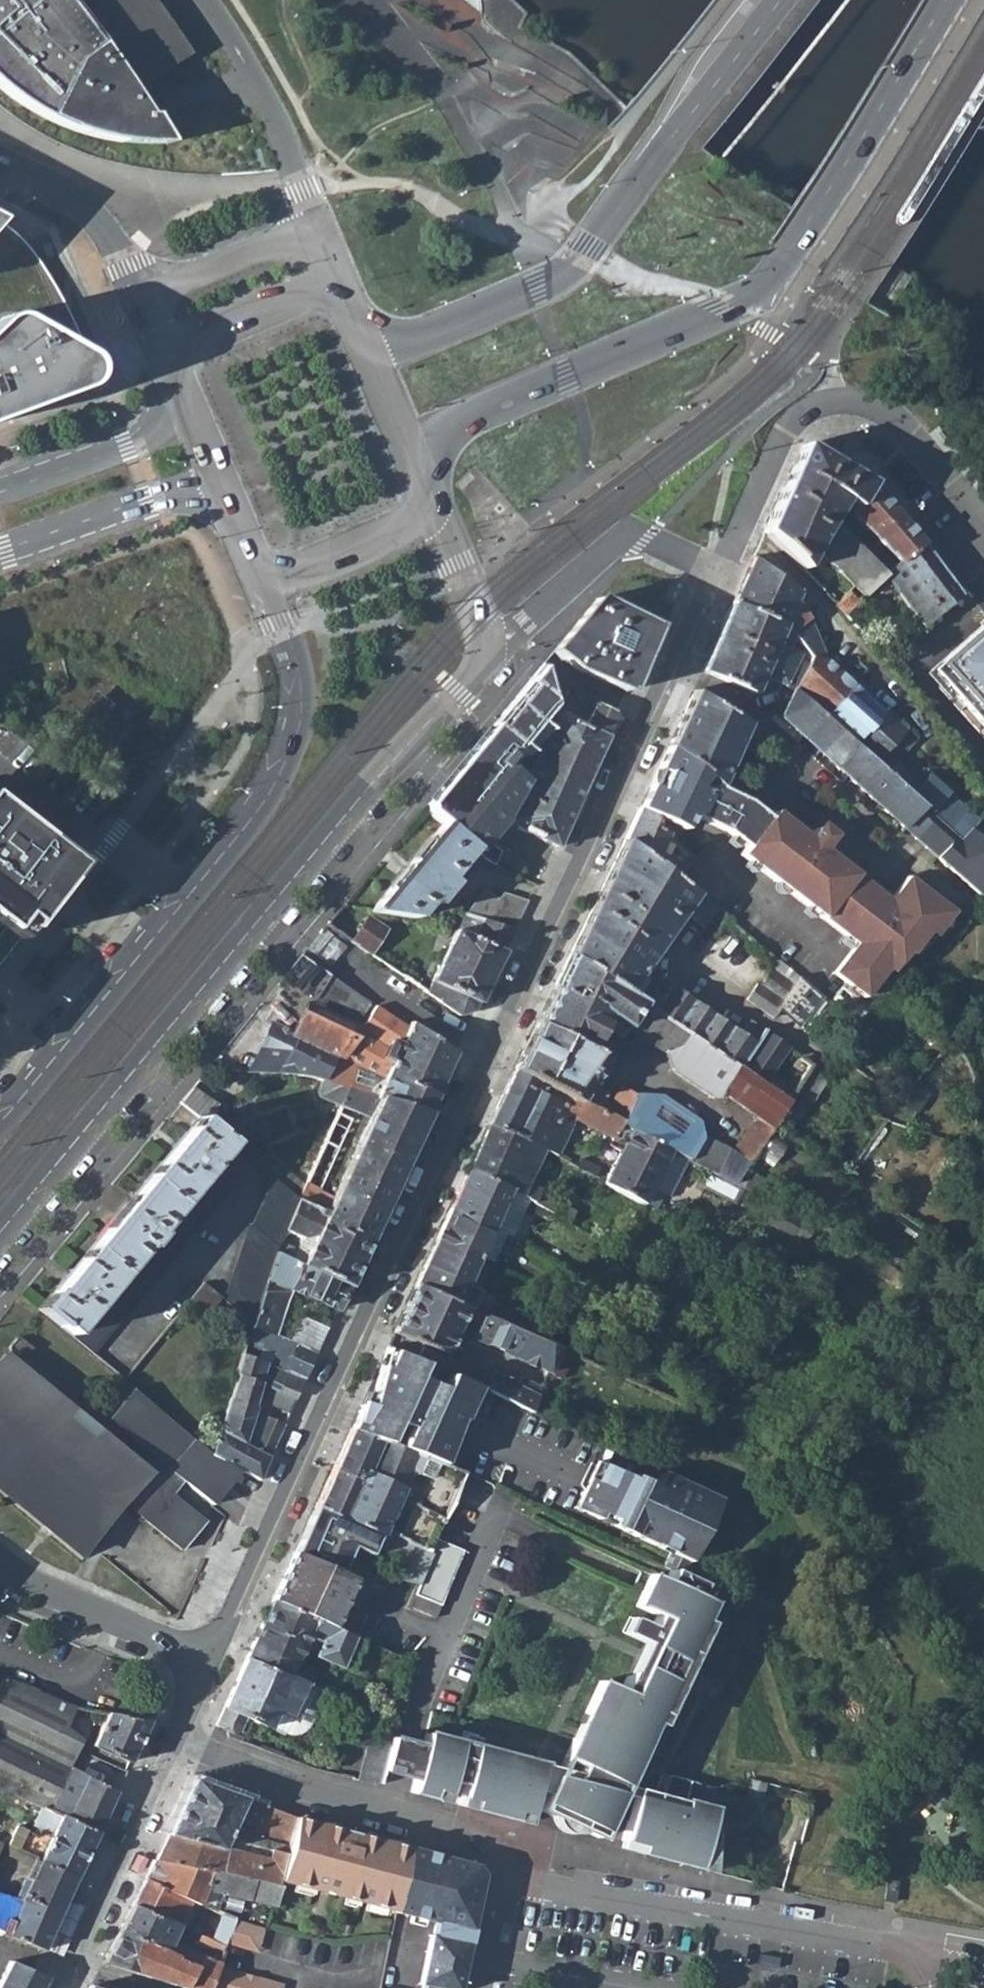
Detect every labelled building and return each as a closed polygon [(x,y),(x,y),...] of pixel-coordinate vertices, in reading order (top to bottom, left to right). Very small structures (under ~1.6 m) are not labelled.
[(28,107),(70,128),(102,137),(137,143),(168,142),(150,113),(129,112),(131,85),(135,82),(138,88),(191,53),(155,0),(0,0),(0,87),(28,107)] [(84,386),(91,376),(86,358),(60,298),(31,252),(26,247),(13,234),(0,224),(0,420),(84,386)] [(828,517),(839,503),(847,511),(852,505),(864,490),(803,444),(765,531),(801,570),(842,615),(858,601),(850,592),(854,585),(864,596),(886,576),(884,573),(828,517)] [(920,543),(864,490),(852,505),(847,511),(898,560),(899,560),(920,544),(920,543)] [(957,593),(920,543),(920,544),(899,560),(898,560),(884,573),(886,576),(918,626),(957,593)] [(797,597),(798,595),(753,557),(734,600),(784,626),(787,621),(797,597)] [(554,649),(575,667),(625,690),(655,624),(597,595),(554,649)] [(797,597),(787,621),(793,630),(807,620),(797,597)] [(767,683),(770,678),(787,686),(799,663),(774,649),(784,626),(734,600),(701,672),(756,694),(762,681),(767,683)] [(931,669),(983,729),(983,623),(931,669)] [(825,663),(810,626),(792,638),(811,657),(795,691),(855,747),(882,719),(825,663)] [(550,703),(540,665),(512,699),(517,703),(429,809),(443,820),(478,849),(503,818),(555,845),(613,715),(613,709),(579,695),(568,717),(561,713),(524,777),(502,763),(531,711),(541,716),(550,703)] [(675,729),(668,744),(720,785),(727,768),(739,739),(748,720),(694,688),(675,729)] [(782,716),(899,825),(903,829),(921,809),(869,761),(855,747),(795,691),(782,716)] [(512,699),(428,800),(429,809),(517,703),(512,699)] [(855,747),(869,761),(896,732),(882,719),(855,747)] [(720,785),(668,744),(649,783),(685,800),(681,808),(689,812),(700,816),(707,804),(712,795),(720,785)] [(685,800),(649,783),(638,808),(656,816),(683,829),(689,812),(681,808),(685,800)] [(738,795),(720,785),(712,795),(707,804),(700,816),(718,829),(743,848),(766,819),(747,802),(738,795)] [(27,922),(74,862),(0,806),(0,958),(27,922)] [(623,840),(679,878),(689,864),(681,861),(668,855),(660,852),(665,840),(671,829),(656,816),(638,808),(623,840)] [(921,809),(903,829),(976,900),(983,892),(983,846),(967,830),(955,841),(921,809)] [(790,830),(770,814),(766,819),(743,848),(738,856),(838,937),(849,923),(893,959),(898,953),(904,958),(921,937),(927,942),(948,914),(904,881),(886,905),(871,894),(869,897),(814,851),(821,842),(820,838),(816,833),(812,831),(808,831),(803,835),(792,827),(790,830)] [(443,820),(369,908),(369,910),(384,912),(422,917),(478,849),(443,820)] [(710,917),(721,927),(730,918),(701,893),(698,891),(679,878),(623,840),(569,954),(788,1100),(795,1090),(809,1068),(811,1065),(749,1020),(739,1035),(653,976),(643,989),(631,984),(683,912),(702,926),(710,917)] [(665,840),(660,852),(668,855),(673,844),(665,840)] [(482,918),(513,928),(527,899),(503,891),(500,896),(487,887),(466,912),(482,918)] [(368,908),(362,916),(367,920),(353,940),(367,950),(383,926),(381,925),(384,912),(369,910),(369,908),(368,908)] [(457,929),(473,937),(482,918),(466,912),(464,911),(457,929)] [(460,1014),(474,1010),(513,928),(482,918),(473,937),(457,929),(427,991),(460,1014)] [(893,959),(849,923),(838,937),(848,945),(825,974),(855,997),(879,970),(883,973),(893,959)] [(329,965),(346,945),(323,927),(307,946),(329,965)] [(301,954),(287,971),(316,991),(331,974),(301,954)] [(774,1122),(788,1100),(569,954),(554,985),(514,1068),(617,1122),(632,1129),(671,1150),(688,1159),(735,1183),(777,1124),(774,1122)] [(772,954),(765,964),(770,969),(759,985),(757,983),(746,999),(771,1018),(777,1010),(798,1026),(821,996),(793,972),(772,954)] [(331,974),(316,991),(308,1001),(335,1014),(352,988),(331,974)] [(335,1014),(352,1023),(369,1000),(352,988),(335,1014)] [(308,1001),(306,1000),(288,1029),(272,1020),(250,1068),(281,1070),(281,1072),(310,1073),(325,1080),(347,1090),(350,1087),(427,1113),(435,1094),(342,1061),(349,1046),(325,1034),(335,1014),(308,1001)] [(409,1021),(405,1025),(375,1004),(359,1026),(349,1046),(342,1061),(435,1094),(454,1053),(409,1021)] [(335,1014),(325,1034),(349,1046),(359,1026),(352,1023),(335,1014)] [(488,1124),(544,1152),(545,1152),(556,1157),(556,1158),(572,1120),(609,1138),(617,1122),(514,1068),(509,1079),(488,1124)] [(816,1104),(830,1082),(809,1068),(795,1090),(816,1104)] [(325,1080),(318,1092),(321,1095),(341,1104),(347,1090),(325,1080)] [(315,1205),(353,1118),(348,1116),(352,1109),(370,1117),(327,1211),(368,1231),(372,1233),(401,1169),(427,1113),(350,1087),(347,1090),(341,1104),(299,1197),(315,1205)] [(231,1184),(210,1166),(230,1142),(198,1116),(37,1309),(70,1335),(93,1352),(231,1184)] [(617,1122),(609,1138),(624,1145),(632,1129),(617,1122)] [(488,1124),(466,1172),(529,1200),(535,1203),(535,1204),(541,1193),(529,1186),(545,1152),(544,1152),(488,1124)] [(624,1145),(607,1177),(597,1172),(593,1178),(643,1206),(649,1193),(667,1159),(671,1150),(632,1129),(624,1145)] [(688,1159),(671,1150),(667,1159),(684,1167),(688,1159)] [(449,1209),(492,1228),(503,1233),(518,1202),(527,1206),(529,1200),(466,1172),(449,1209)] [(767,1179),(755,1172),(746,1189),(772,1191),(767,1179)] [(252,1325),(277,1251),(280,1242),(281,1239),(284,1231),(285,1230),(288,1223),(299,1198),(275,1178),(223,1298),(252,1325)] [(570,1224),(576,1213),(541,1193),(535,1204),(570,1224)] [(653,1211),(659,1198),(649,1193),(643,1206),(653,1211)] [(277,1251),(349,1283),(372,1233),(368,1231),(327,1211),(315,1205),(299,1197),(299,1198),(288,1223),(285,1230),(284,1231),(305,1240),(308,1239),(315,1242),(309,1255),(280,1242),(277,1251)] [(484,1246),(492,1228),(449,1209),(435,1241),(486,1264),(487,1260),(491,1262),(495,1251),(484,1246)] [(425,1262),(475,1286),(486,1264),(435,1241),(425,1262)] [(349,1283),(277,1251),(252,1325),(251,1328),(276,1338),(288,1306),(282,1303),(287,1289),(293,1292),(337,1310),(349,1283)] [(465,1306),(475,1286),(425,1262),(415,1284),(465,1306)] [(218,1293),(206,1282),(189,1303),(202,1314),(218,1293)] [(478,1323),(472,1338),(547,1371),(557,1348),(465,1306),(415,1284),(393,1332),(418,1344),(413,1357),(437,1368),(461,1315),(478,1323)] [(293,1292),(287,1289),(282,1303),(288,1306),(293,1292)] [(297,1346),(317,1353),(329,1327),(303,1316),(290,1343),(297,1346)] [(285,1350),(288,1343),(276,1338),(251,1328),(247,1339),(285,1350)] [(151,1471),(10,1356),(14,1353),(22,1360),(31,1349),(15,1335),(6,1347),(2,1351),(0,1353),(0,1494),(82,1560),(127,1506),(181,1550),(205,1521),(166,1489),(177,1475),(213,1504),(241,1469),(211,1454),(131,1389),(108,1418),(159,1461),(151,1471)] [(285,1350),(277,1368),(279,1369),(286,1372),(297,1346),(290,1343),(288,1343),(285,1350)] [(393,1348),(387,1345),(379,1363),(379,1366),(384,1368),(393,1348)] [(286,1372),(305,1379),(317,1353),(297,1346),(286,1372)] [(477,1386),(437,1368),(413,1357),(393,1348),(384,1368),(379,1366),(365,1408),(360,1406),(349,1431),(440,1471),(466,1411),(462,1405),(468,1404),(477,1386)] [(546,1372),(557,1377),(568,1352),(557,1348),(547,1371),(546,1372)] [(256,1405),(254,1405),(261,1383),(267,1365),(261,1363),(242,1356),(236,1375),(238,1376),(232,1397),(231,1396),(220,1430),(218,1429),(217,1434),(211,1454),(241,1469),(260,1480),(285,1424),(266,1416),(252,1447),(244,1443),(254,1410),(256,1405)] [(518,1380),(493,1368),(489,1375),(515,1386),(518,1380)] [(271,1387),(296,1399),(305,1379),(286,1372),(279,1369),(271,1387)] [(489,1375),(483,1389),(530,1410),(541,1385),(520,1375),(518,1380),(515,1386),(489,1375)] [(254,1410),(244,1443),(252,1447),(266,1416),(254,1410)] [(314,1506),(381,1536),(383,1531),(400,1538),(428,1550),(430,1550),(435,1538),(437,1535),(461,1481),(440,1471),(349,1431),(314,1506)] [(651,1492),(593,1467),(571,1513),(613,1532),(627,1503),(640,1496),(649,1495),(651,1492)] [(613,1532),(661,1554),(655,1568),(674,1576),(687,1580),(721,1505),(659,1476),(651,1492),(649,1495),(640,1496),(627,1503),(613,1532)] [(294,1551),(354,1578),(358,1570),(369,1546),(387,1554),(393,1542),(398,1543),(400,1538),(383,1531),(381,1536),(314,1506),(294,1551)] [(406,1606),(431,1616),(457,1561),(462,1550),(435,1538),(430,1550),(433,1551),(406,1606)] [(342,1606),(345,1601),(354,1580),(384,1586),(386,1575),(358,1570),(354,1578),(294,1551),(284,1574),(271,1602),(333,1626),(342,1606)] [(703,1626),(717,1596),(687,1580),(674,1576),(668,1586),(653,1579),(639,1609),(660,1619),(653,1631),(632,1621),(625,1636),(648,1648),(646,1653),(679,1671),(687,1659),(693,1662),(709,1629),(703,1626)] [(316,1651),(314,1654),(352,1671),(367,1639),(333,1626),(271,1602),(261,1625),(302,1644),(316,1651)] [(261,1625),(244,1660),(287,1677),(293,1664),(302,1644),(261,1625)] [(679,1671),(646,1653),(642,1660),(640,1664),(674,1682),(677,1676),(679,1671)] [(269,1727),(282,1732),(288,1734),(292,1734),(299,1733),(304,1730),(308,1726),(311,1722),(315,1713),(324,1692),(304,1684),(287,1677),(244,1660),(214,1725),(215,1726),(231,1732),(237,1732),(243,1720),(267,1730),(269,1727)] [(621,1694),(601,1683),(584,1716),(593,1721),(580,1745),(571,1741),(562,1758),(615,1787),(637,1743),(643,1746),(657,1719),(663,1722),(673,1699),(667,1695),(674,1682),(640,1664),(631,1681),(629,1679),(621,1694)] [(40,1806),(49,1810),(69,1767),(82,1739),(77,1737),(66,1725),(73,1706),(39,1690),(36,1689),(24,1684),(6,1677),(0,1689),(0,1788),(40,1806)] [(680,1686),(674,1682),(667,1695),(673,1699),(680,1686)] [(149,1720),(107,1712),(94,1745),(129,1762),(149,1720)] [(423,1747),(409,1791),(442,1800),(458,1745),(427,1736),(423,1747)] [(359,1777),(377,1782),(388,1742),(371,1737),(359,1777)] [(423,1747),(390,1737),(388,1742),(377,1782),(377,1783),(409,1791),(423,1747)] [(475,1749),(458,1745),(442,1800),(459,1805),(475,1749)] [(475,1749),(459,1805),(523,1823),(539,1766),(475,1749)] [(615,1787),(562,1758),(552,1777),(616,1800),(631,1805),(635,1794),(618,1788),(615,1787)] [(49,1810),(96,1833),(116,1792),(69,1767),(49,1810)] [(616,1800),(552,1777),(534,1810),(550,1818),(550,1821),(552,1825),(553,1827),(555,1829),(557,1831),(560,1833),(564,1834),(568,1836),(573,1835),(577,1834),(579,1833),(581,1833),(596,1840),(597,1841),(616,1800)] [(291,1813),(188,1781),(174,1811),(164,1834),(219,1849),(223,1839),(234,1818),(258,1832),(286,1840),(287,1835),(291,1813)] [(705,1875),(712,1815),(708,1814),(713,1793),(692,1787),(669,1781),(659,1801),(635,1794),(631,1805),(620,1842),(640,1848),(638,1855),(705,1875)] [(40,1806),(30,1826),(45,1833),(36,1853),(33,1852),(31,1857),(76,1878),(85,1857),(96,1833),(49,1810),(40,1806)] [(411,1848),(291,1813),(286,1840),(285,1845),(283,1854),(281,1864),(278,1880),(397,1915),(398,1911),(411,1848)] [(285,1845),(233,1832),(230,1841),(273,1852),(283,1854),(285,1845)] [(29,1844),(9,1834),(4,1845),(9,1847),(25,1855),(29,1844)] [(158,1846),(152,1859),(276,1892),(278,1880),(281,1864),(271,1862),(226,1852),(226,1851),(219,1849),(164,1834),(158,1846)] [(640,1848),(620,1842),(618,1849),(638,1856),(638,1855),(640,1848)] [(0,1850),(0,1851),(30,1865),(15,1898),(0,1895),(0,1932),(1,1932),(42,1949),(57,1917),(76,1878),(31,1857),(25,1855),(9,1847),(4,1845),(2,1844),(0,1850)] [(411,1848),(398,1911),(434,1917),(434,1921),(430,1940),(421,1987),(456,1987),(462,1957),(465,1942),(469,1919),(471,1913),(472,1906),(477,1880),(472,1873),(467,1867),(462,1863),(452,1859),(442,1856),(411,1848)] [(283,1854),(273,1852),(271,1862),(281,1864),(283,1854)] [(148,1868),(142,1880),(190,1899),(195,1901),(199,1902),(206,1888),(273,1907),(276,1892),(152,1859),(148,1868)] [(190,1899),(142,1880),(136,1892),(130,1905),(178,1925),(190,1899)] [(887,1880),(883,1903),(894,1905),(898,1882),(887,1880)] [(195,1901),(190,1899),(178,1925),(183,1927),(195,1901)] [(119,1930),(195,1965),(201,1953),(172,1939),(178,1925),(130,1905),(130,1906),(125,1918),(119,1930)] [(220,1911),(210,1937),(224,1943),(226,1939),(235,1916),(220,1911)] [(398,1911),(397,1915),(434,1921),(434,1917),(398,1911)] [(263,1926),(235,1916),(226,1939),(247,1946),(250,1939),(259,1942),(263,1926)] [(195,1965),(119,1930),(108,1949),(101,1964),(179,1987),(207,1987),(216,1966),(218,1961),(201,1953),(195,1965)] [(199,1933),(196,1941),(221,1952),(224,1943),(210,1937),(199,1933)] [(250,1939),(247,1946),(256,1950),(259,1942),(250,1939)] [(430,1940),(426,1940),(416,1987),(421,1987),(430,1940)] [(46,1978),(12,1962),(0,1983),(0,1987),(41,1987),(46,1978)] [(207,1987),(278,1987),(279,1985),(216,1966),(207,1987)]
